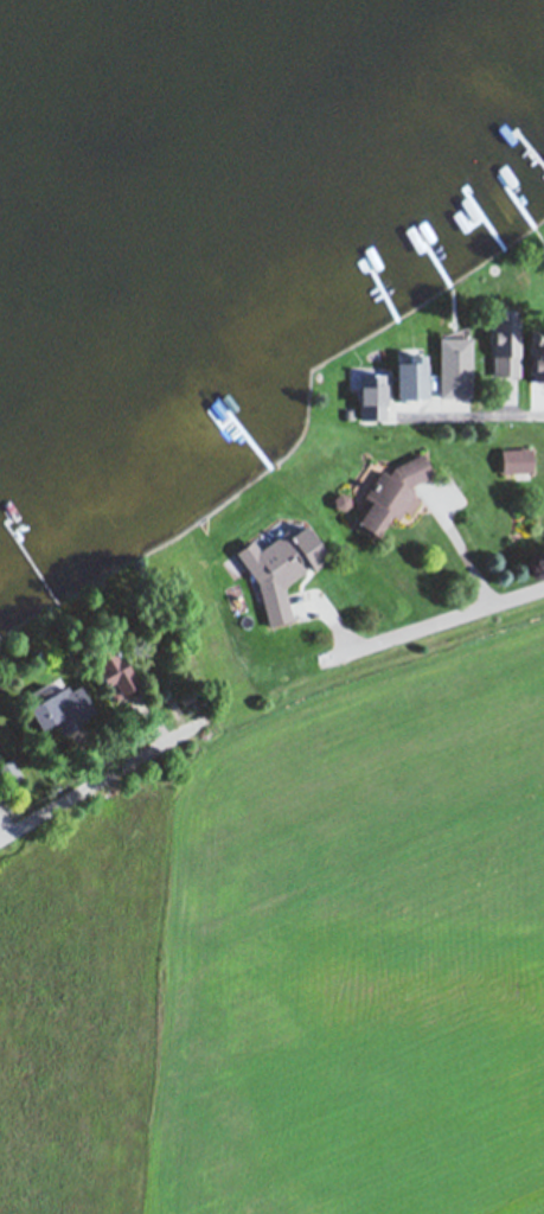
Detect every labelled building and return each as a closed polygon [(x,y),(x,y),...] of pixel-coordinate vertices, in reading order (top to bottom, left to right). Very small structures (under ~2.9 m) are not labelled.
[(470,396),(470,337),(440,337),(440,396),(470,396)] [(492,375),(520,375),(520,337),(492,337),(492,375)] [(543,381),(543,346),(533,346),(533,381),(543,381)] [(396,362),(396,397),(425,397),(425,362),(396,362)] [(385,419),(385,373),(358,373),(359,419),(385,419)] [(532,448),(501,448),(501,472),(532,472),(532,448)] [(381,469),(362,499),(365,507),(355,522),(377,536),(388,521),(398,516),(413,493),(409,483),(432,474),(423,453),(394,465),(388,474),(381,469)] [(328,559),(305,524),(289,534),(281,536),(245,558),(247,564),(259,584),(267,625),(291,620),(284,585),(307,570),(310,570),(328,559)] [(138,690),(113,643),(89,657),(114,703),(138,690)] [(28,707),(41,730),(56,722),(62,733),(96,713),(78,681),(54,695),(47,683),(31,692),(36,702),(28,707)] [(11,758),(0,764),(0,771),(9,788),(24,780),(11,758)]
